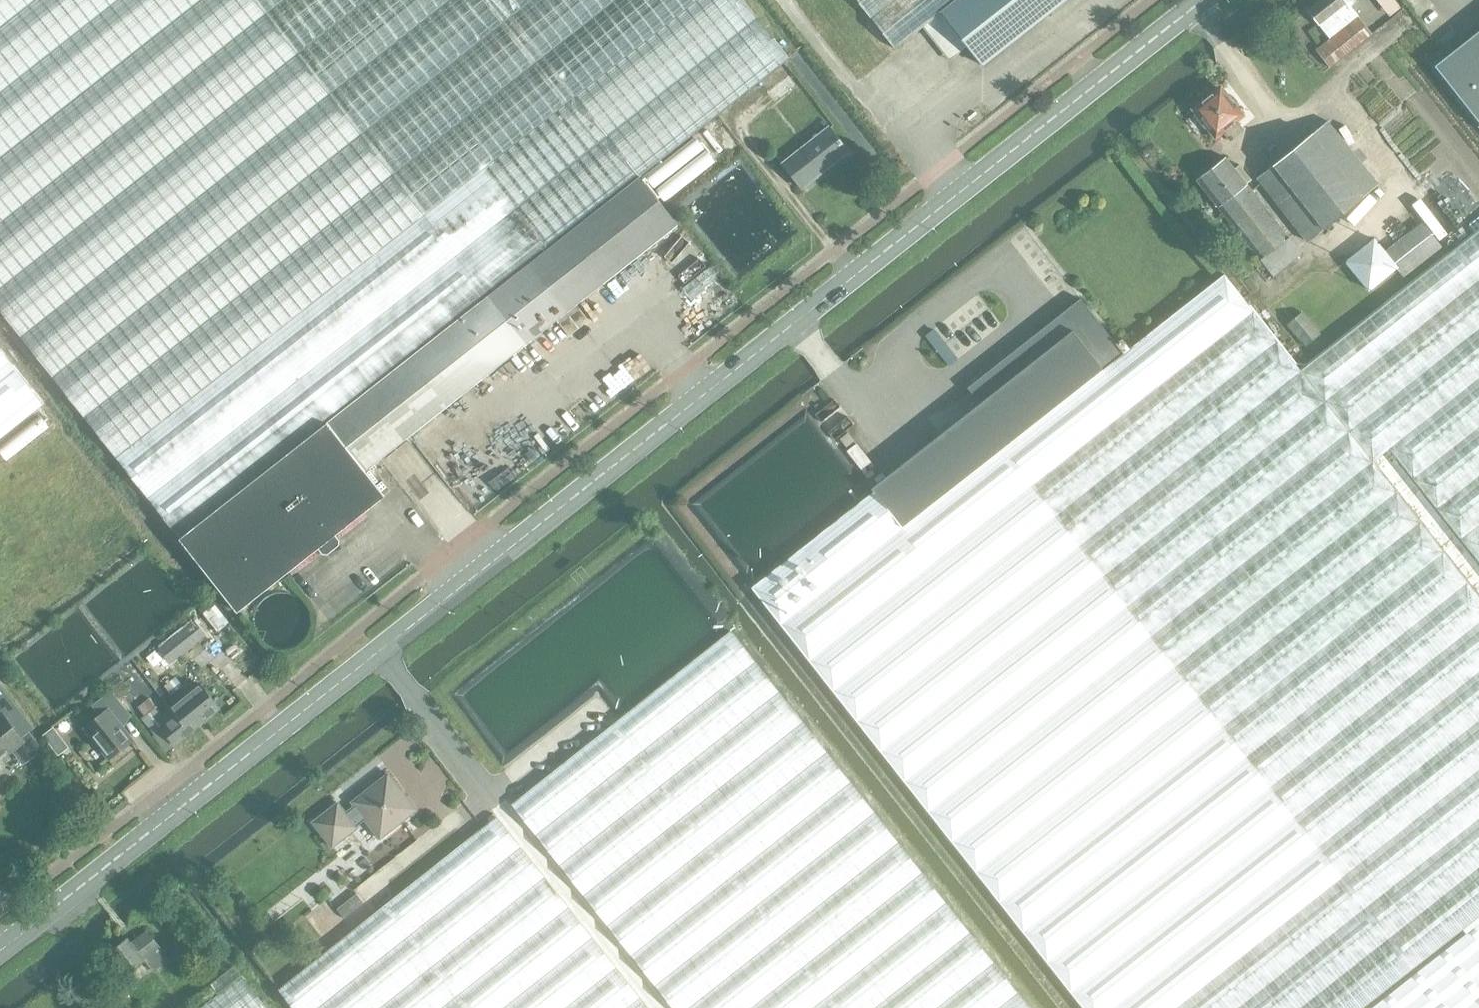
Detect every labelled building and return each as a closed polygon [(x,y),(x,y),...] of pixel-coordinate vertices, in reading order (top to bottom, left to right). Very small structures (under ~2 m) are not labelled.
[(365,472),(327,423),(640,177),(790,57),(745,0),(0,0),(0,309),(238,612),(319,548),(325,556),(343,542),(337,534),(385,496),(365,472)] [(895,49),(923,27),(940,12),(956,0),(857,0),(895,49)] [(940,12),(984,66),(1068,0),(956,0),(940,12)] [(1354,0),(1324,0),(1309,11),(1329,38),(1356,17),(1350,8),(1357,3),(1354,0)] [(1329,68),(1343,57),(1371,36),(1358,19),(1316,51),(1329,68)] [(1435,67),(1478,123),(1478,32),(1435,67)] [(775,103),(797,85),(790,75),(767,93),(775,103)] [(1243,131),(1235,122),(1241,118),(1220,90),(1194,110),(1215,137),(1222,132),(1230,141),(1243,131)] [(1380,121),(1408,154),(1419,144),(1424,149),(1435,139),(1428,130),(1431,128),(1406,99),(1380,121)] [(1378,184),(1366,169),(1328,121),(1257,178),(1307,241),(1378,184)] [(829,126),(783,161),(800,185),(847,150),(829,126)] [(1242,164),(1237,168),(1228,157),(1198,179),(1273,275),(1302,253),(1248,182),(1253,178),(1242,164)] [(327,423),(365,472),(679,225),(640,177),(327,423)] [(1420,209),(1426,217),(1387,245),(1405,271),(1453,237),(1450,232),(1461,225),(1440,196),(1420,209)] [(1317,357),(1478,563),(1478,231),(1317,357)] [(1376,235),(1346,259),(1370,289),(1400,265),(1376,235)] [(1124,353),(902,527),(874,491),(752,588),(1083,1007),(1362,1007),(1478,916),(1478,597),(1224,274),(1124,353)] [(902,527),(1124,353),(1081,298),(968,387),(980,403),(872,488),(874,491),(902,527)] [(1321,333),(1302,311),(1286,326),(1304,347),(1321,333)] [(43,405),(0,350),(0,439),(43,405)] [(854,440),(848,433),(841,439),(847,446),(854,440)] [(862,469),(871,462),(857,443),(848,451),(862,469)] [(838,448),(831,453),(850,479),(858,472),(838,448)] [(823,470),(822,471),(822,473),(822,474),(823,476),(824,477),(826,479),(829,480),(831,480),(834,479),(835,478),(836,478),(836,477),(837,475),(837,473),(837,471),(837,470),(836,469),(835,468),(829,466),(827,466),(825,468),(823,470)] [(194,620),(160,647),(171,661),(205,634),(194,620)] [(732,630),(511,803),(674,1007),(1031,1007),(732,630)] [(176,677),(165,686),(171,694),(183,685),(176,677)] [(190,732),(205,720),(192,704),(200,697),(187,683),(180,689),(186,694),(170,707),(190,732)] [(99,714),(84,726),(110,759),(134,740),(117,718),(128,710),(112,689),(92,705),(99,714)] [(162,727),(175,745),(190,732),(170,707),(163,713),(149,697),(138,706),(145,715),(141,718),(155,734),(162,727)] [(0,712),(0,754),(3,758),(23,742),(35,757),(44,750),(28,731),(21,737),(1,711),(0,712)] [(53,726),(42,735),(58,756),(69,747),(53,726)] [(365,819),(380,839),(417,811),(388,773),(352,801),(355,805),(346,813),(338,803),(313,822),(332,847),(357,828),(355,826),(365,819)] [(497,817),(374,913),(363,921),(279,989),(294,1007),(649,1007),(497,817)] [(363,903),(356,893),(336,909),(343,918),(363,903)] [(1370,1007),(1478,1007),(1478,922),(1370,1007)] [(145,961),(153,972),(169,960),(148,931),(132,943),(128,938),(110,952),(126,974),(145,961)] [(200,937),(204,944),(211,940),(206,932),(200,937)] [(235,965),(211,983),(219,994),(201,1007),(269,1007),(235,965)]
